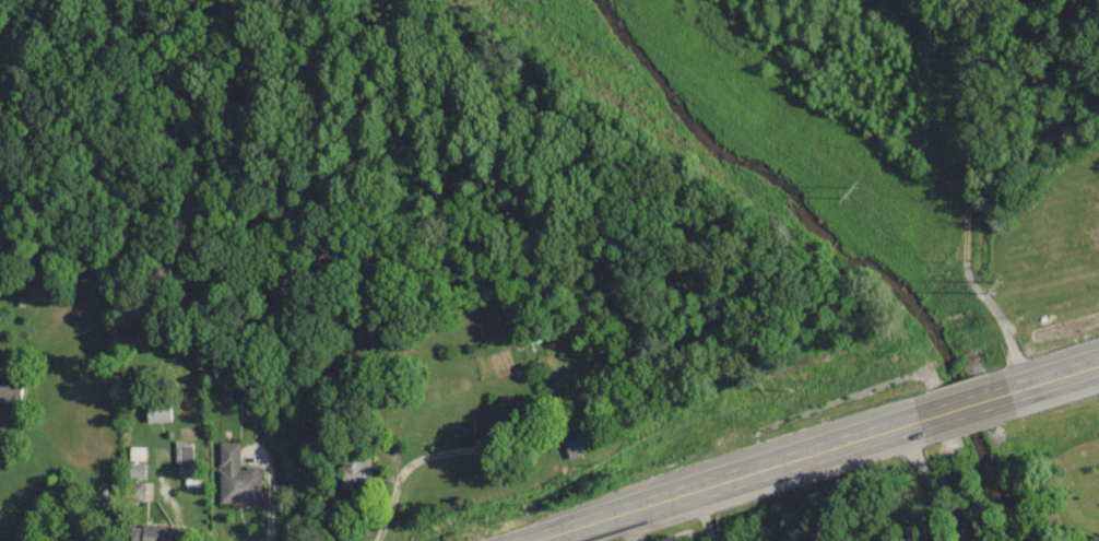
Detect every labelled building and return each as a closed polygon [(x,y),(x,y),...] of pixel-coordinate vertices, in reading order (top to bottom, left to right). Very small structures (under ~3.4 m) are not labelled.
[(143,404),(144,422),(167,421),(166,403),(143,404)] [(564,458),(581,452),(572,426),(555,432),(564,458)] [(218,503),(259,503),(259,465),(237,465),(237,441),(218,441),(218,503)] [(371,455),(345,454),(344,483),(371,484),(371,455)] [(126,540),(161,540),(162,524),(126,523),(126,540)]
